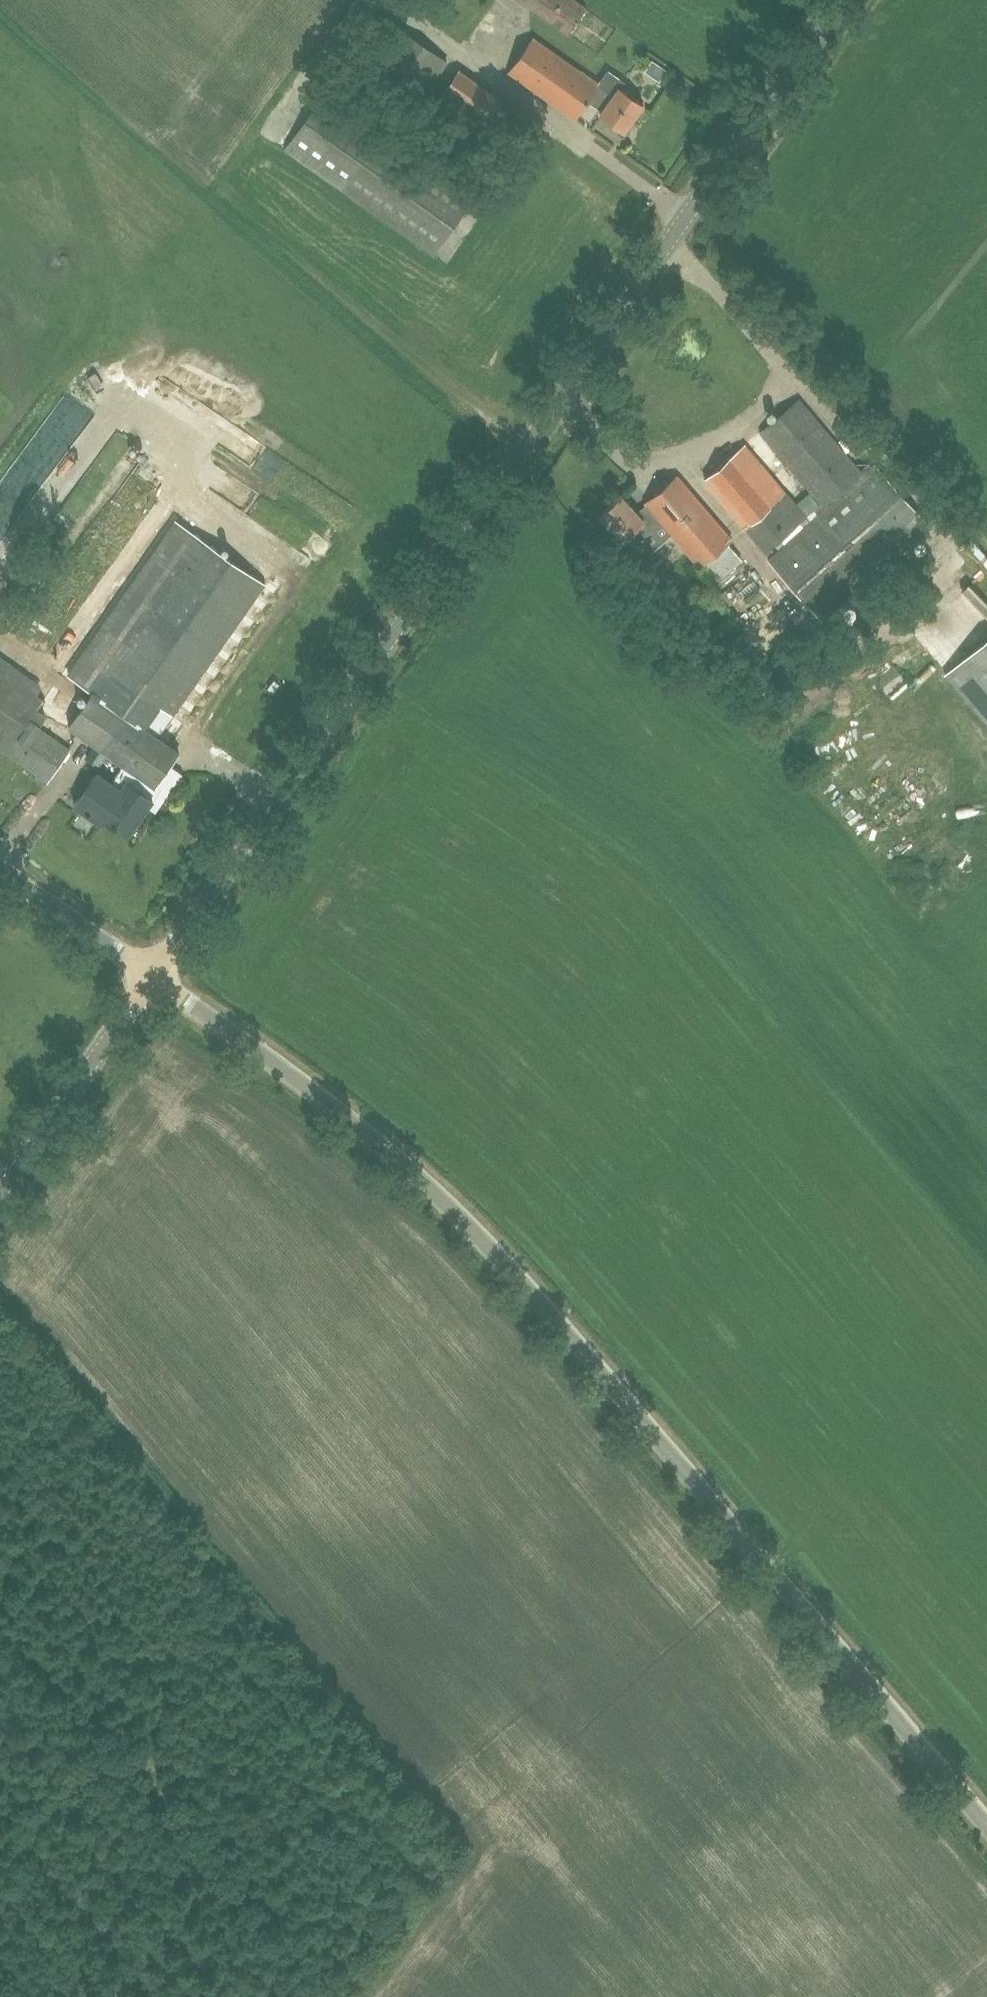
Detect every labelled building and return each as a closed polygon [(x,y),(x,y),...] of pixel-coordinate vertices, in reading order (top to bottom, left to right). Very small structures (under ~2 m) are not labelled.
[(530,9),(531,7),(568,34),(586,8),(574,0),(517,0),(530,9)] [(375,64),(384,71),(409,35),(400,28),(375,64)] [(597,84),(533,38),(534,38),(533,37),(508,72),(509,72),(510,72),(575,118),(588,100),(602,111),(600,114),(624,131),(643,104),(620,88),(625,82),(607,70),(597,84)] [(474,198),(325,93),(285,150),(434,254),(474,198)] [(716,398),(709,413),(720,419),(727,403),(716,398)] [(822,505),(861,472),(799,399),(760,433),(822,505)] [(766,550),(806,516),(745,445),(705,479),(766,550)] [(875,465),(845,492),(819,516),(818,515),(768,560),(822,619),(928,524),(875,465)] [(700,566),(731,539),(676,476),(646,503),(649,506),(638,516),(621,496),(600,515),(622,541),(629,548),(661,520),(700,566)] [(92,692),(69,726),(111,755),(75,806),(98,822),(101,817),(127,835),(146,808),(138,802),(151,784),(154,787),(179,752),(145,728),(160,706),(173,715),(267,583),(178,522),(69,676),(92,692)] [(727,579),(751,560),(736,542),(712,561),(727,579)] [(948,673),(986,718),(986,640),(948,673)] [(40,727),(41,725),(51,704),(0,668),(0,749),(47,782),(71,749),(40,727)] [(272,691),(279,684),(274,680),(268,688),(272,691)]
